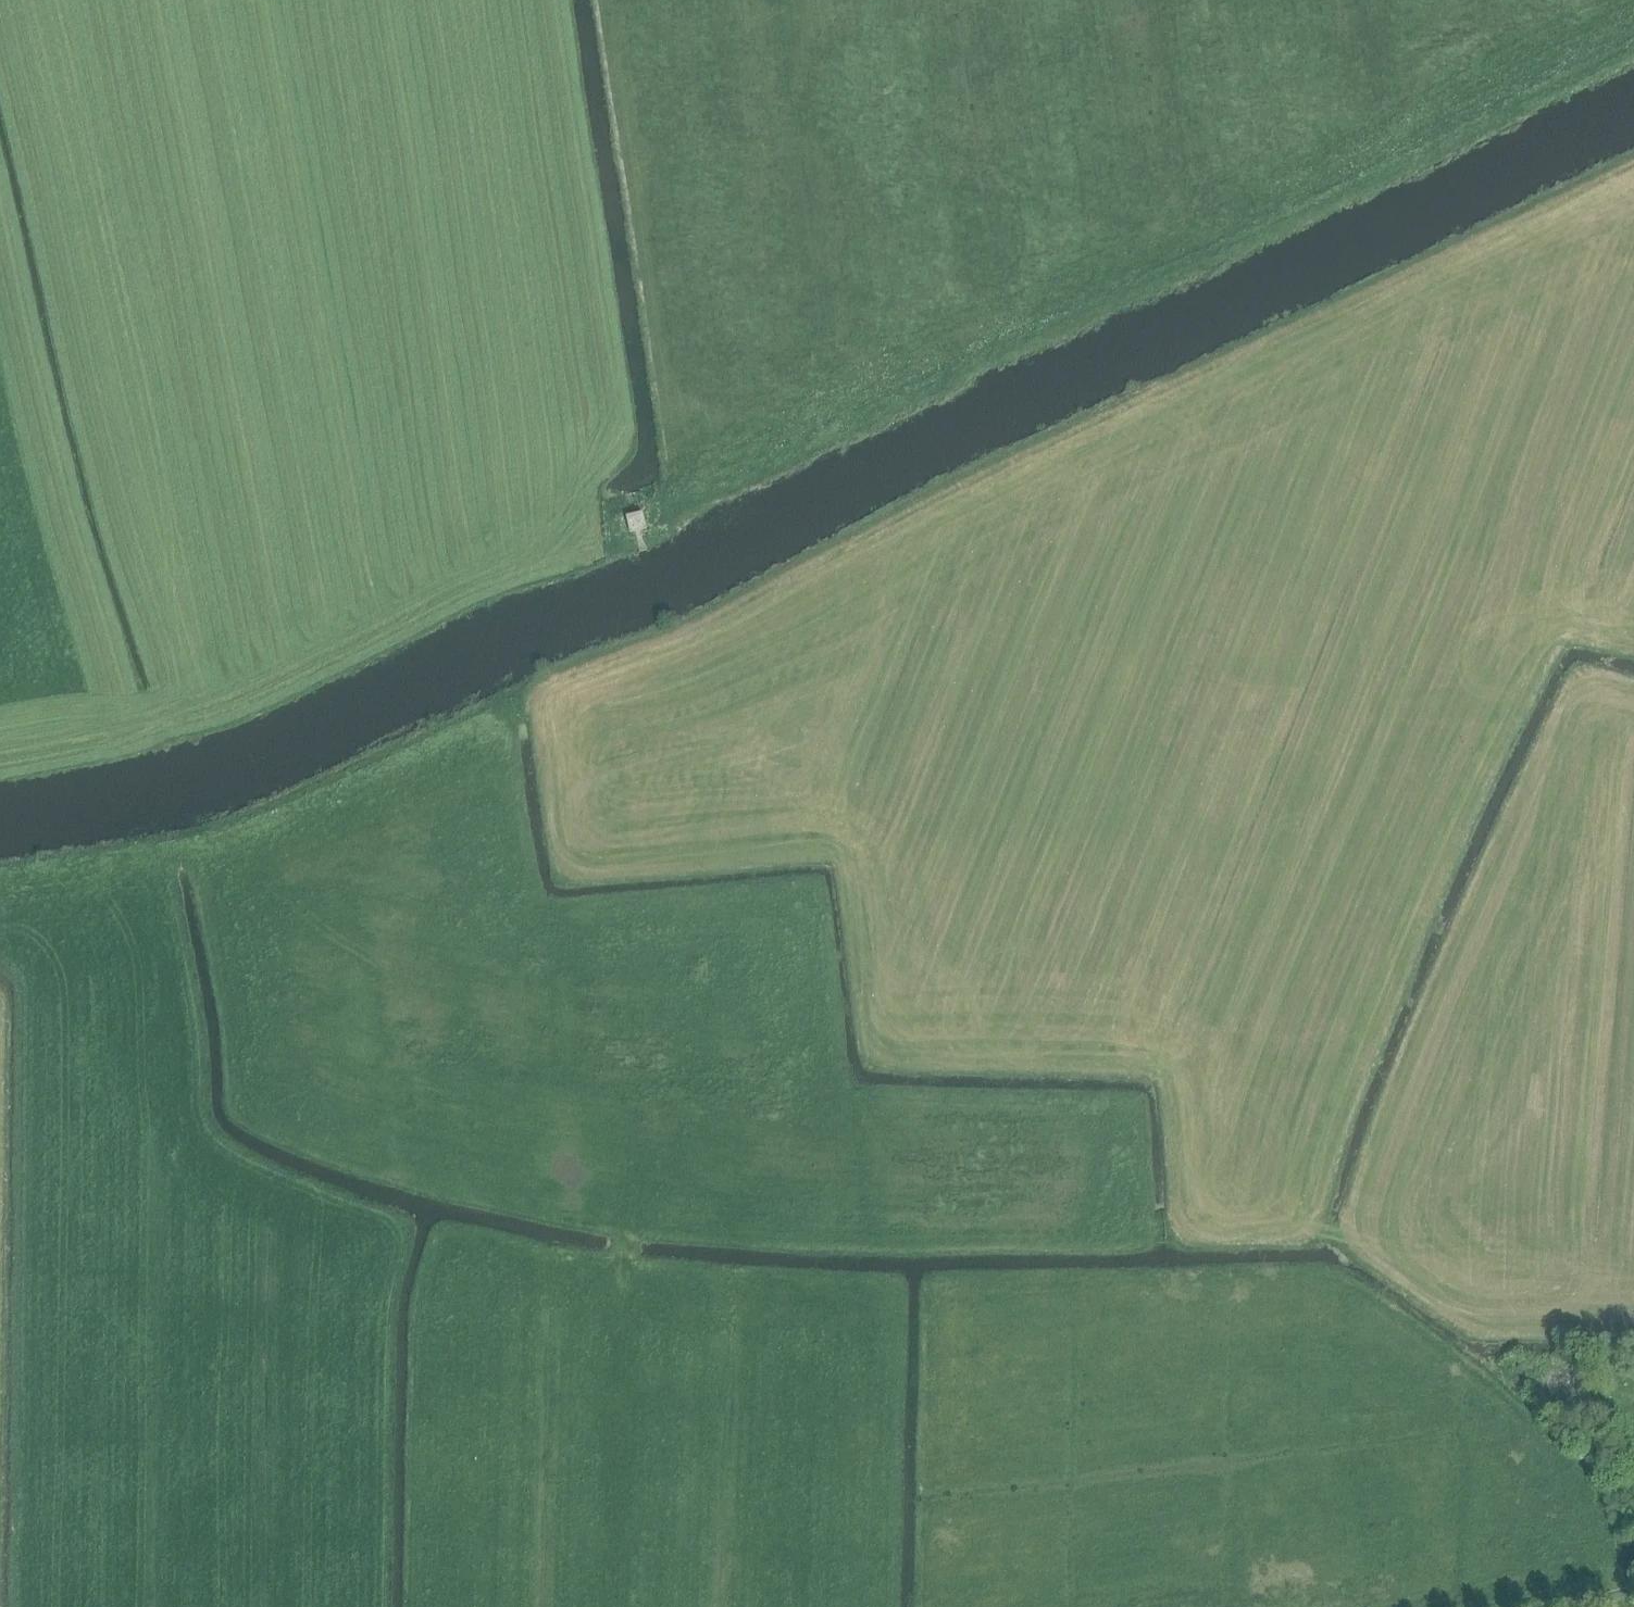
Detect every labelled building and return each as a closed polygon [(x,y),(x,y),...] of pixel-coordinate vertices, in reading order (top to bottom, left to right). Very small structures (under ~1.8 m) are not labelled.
[(624,516),(628,533),(646,530),(642,513),(624,516)]
